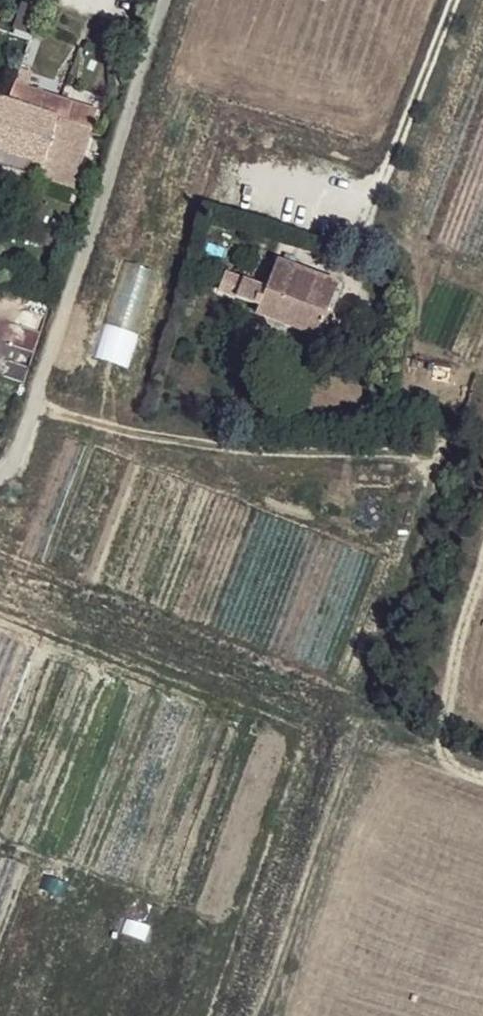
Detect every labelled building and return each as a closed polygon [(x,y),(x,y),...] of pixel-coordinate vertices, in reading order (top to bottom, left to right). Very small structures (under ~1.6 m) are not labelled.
[(10,83),(4,98),(0,97),(0,151),(42,164),(39,178),(68,187),(94,111),(10,83)] [(338,283),(278,261),(265,288),(259,308),(257,314),(319,335),(329,310),(338,283)] [(239,285),(227,281),(221,299),(233,303),(236,298),(259,308),(265,288),(242,280),(239,285)] [(358,320),(329,310),(319,335),(347,347),(358,320)]
